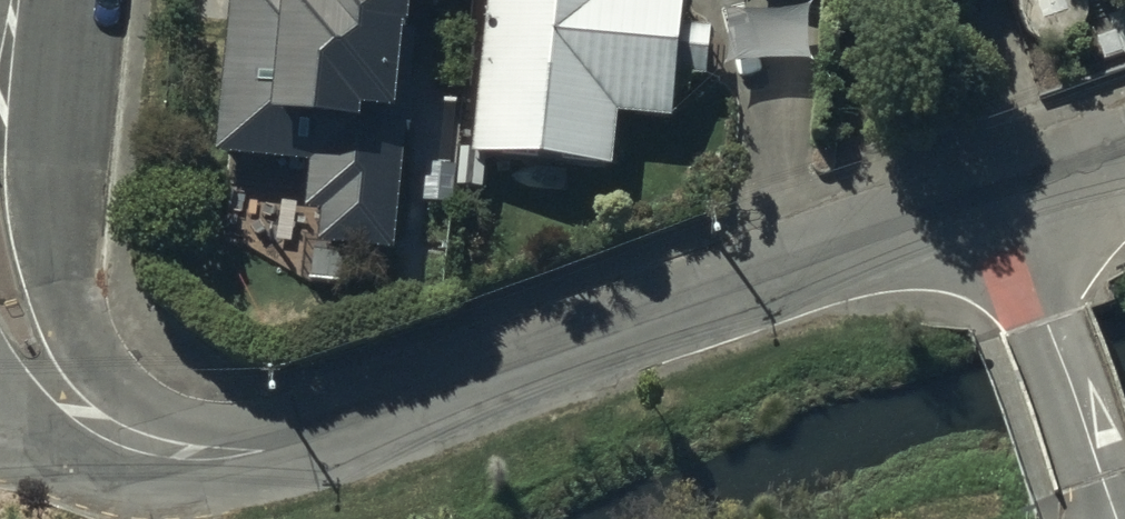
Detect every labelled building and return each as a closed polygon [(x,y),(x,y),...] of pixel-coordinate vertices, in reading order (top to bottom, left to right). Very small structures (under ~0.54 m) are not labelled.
[(216,147),(314,157),(305,238),(397,247),(412,102),(398,100),(408,0),(231,0),(216,147)] [(476,147),(611,159),(616,106),(670,111),(674,64),(706,67),(711,18),(682,15),(683,0),(490,0),(476,147)]
